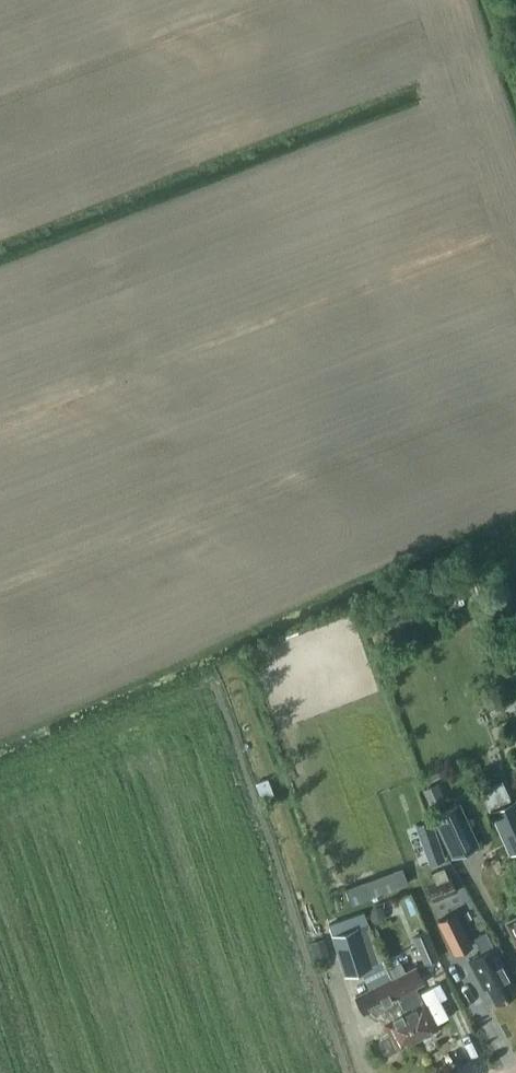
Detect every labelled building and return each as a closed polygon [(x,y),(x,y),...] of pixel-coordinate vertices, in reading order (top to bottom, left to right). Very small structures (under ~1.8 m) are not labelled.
[(438,782),(422,789),(430,806),(445,798),(438,782)] [(509,854),(515,851),(515,798),(511,800),(490,810),(509,854)] [(432,815),(452,856),(479,843),(460,801),(432,815)] [(431,819),(415,824),(421,841),(437,835),(431,819)] [(402,866),(345,887),(351,904),(408,883),(402,866)] [(425,888),(432,901),(454,889),(447,877),(425,888)] [(370,909),(370,917),(373,922),(380,922),(384,918),(384,909),(380,905),(375,905),(370,909)] [(333,934),(346,975),(384,959),(370,923),(359,926),(356,916),(331,924),(334,934),(333,934)] [(456,916),(439,926),(456,958),(473,949),(456,916)] [(504,923),(515,946),(515,916),(504,923)] [(415,938),(428,963),(440,957),(427,932),(415,938)] [(484,986),(487,985),(495,1001),(515,990),(515,985),(491,939),(467,952),(468,956),(484,986)] [(400,961),(388,967),(393,976),(405,970),(400,961)] [(393,976),(420,1037),(421,1038),(437,1030),(424,1001),(423,1001),(416,984),(425,980),(417,964),(405,970),(393,976)] [(420,1037),(393,976),(357,994),(364,1012),(371,1008),(373,1012),(377,1014),(380,1013),(384,1022),(389,1034),(380,1039),(379,1043),(382,1051),(387,1053),(396,1048),(396,1049),(420,1037)]
